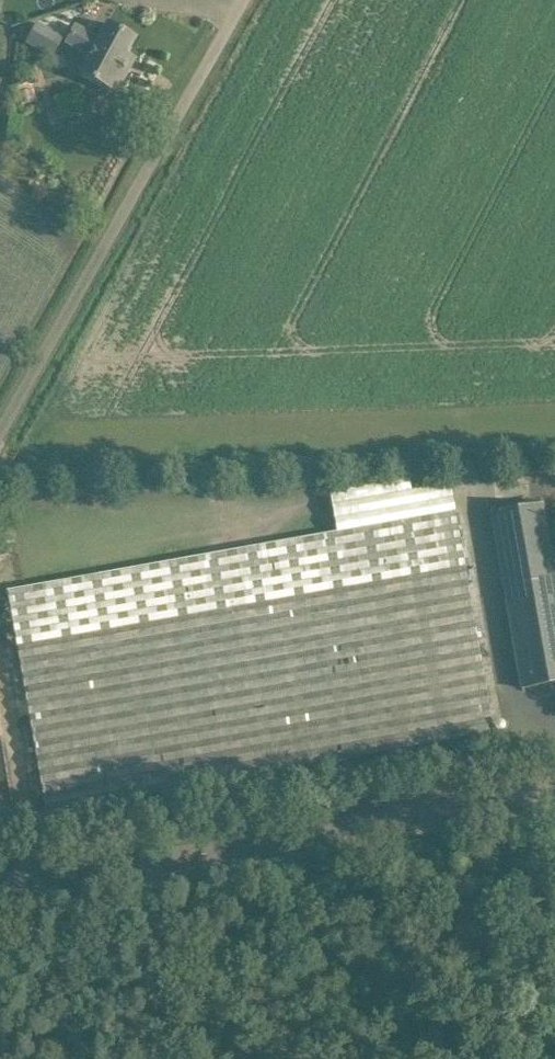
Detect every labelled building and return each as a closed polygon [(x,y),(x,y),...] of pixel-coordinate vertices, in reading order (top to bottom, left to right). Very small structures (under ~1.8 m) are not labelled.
[(25,43),(52,58),(64,36),(36,21),(25,43)] [(81,73),(96,81),(116,91),(133,59),(125,54),(134,38),(115,27),(108,24),(99,40),(76,27),(67,43),(91,56),(81,73)] [(328,490),(335,532),(28,587),(6,591),(44,812),(493,733),(489,711),(464,567),(455,510),(451,484),(410,491),(408,477),(328,490)] [(521,688),(554,682),(554,579),(542,504),(490,513),(521,688)]
